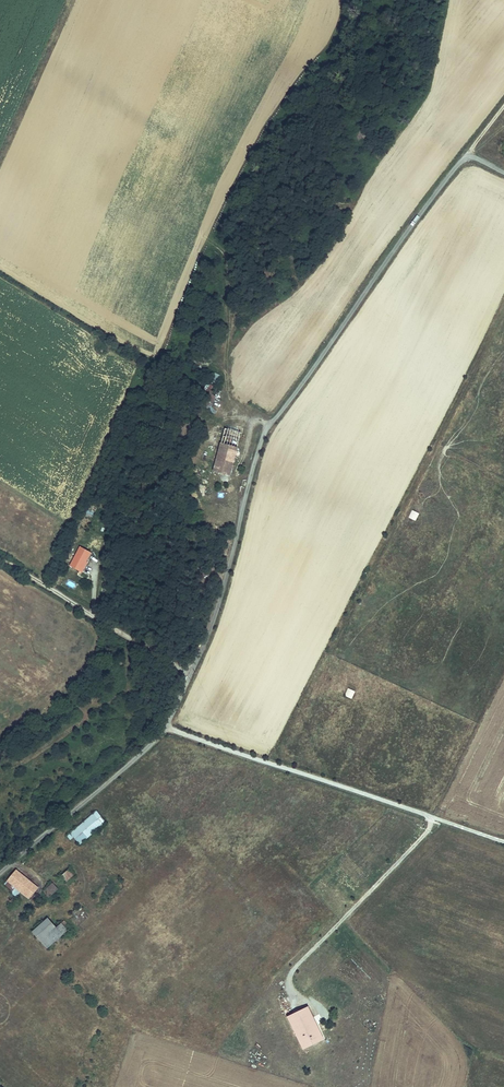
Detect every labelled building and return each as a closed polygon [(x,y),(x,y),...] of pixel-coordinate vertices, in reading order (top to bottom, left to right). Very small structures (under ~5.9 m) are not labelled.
[(360,131),(354,138),(360,142),(365,136),(360,131)] [(209,392),(213,387),(209,384),(200,397),(211,404),(216,397),(209,392)] [(225,428),(217,472),(218,472),(235,475),(244,431),(225,428)] [(206,495),(207,491),(209,484),(199,481),(196,492),(206,495)] [(415,521),(419,513),(411,509),(408,517),(415,521)] [(86,561),(91,552),(80,547),(70,566),(79,571),(85,561),(86,561)] [(87,562),(86,561),(85,561),(79,571),(82,572),(87,562)] [(348,688),(344,695),(351,699),(355,691),(348,688)] [(96,811),(67,835),(72,840),(75,838),(81,845),(106,823),(96,811)] [(19,869),(6,884),(15,893),(19,889),(31,899),(40,888),(19,869)] [(55,881),(68,896),(75,889),(63,875),(55,881)] [(58,889),(54,883),(43,891),(47,897),(58,889)] [(33,932),(40,941),(57,926),(49,918),(33,932)] [(57,926),(40,941),(46,948),(69,928),(67,925),(69,923),(66,919),(57,926)] [(304,1049),(323,1039),(308,1007),(288,1017),(304,1049)]
